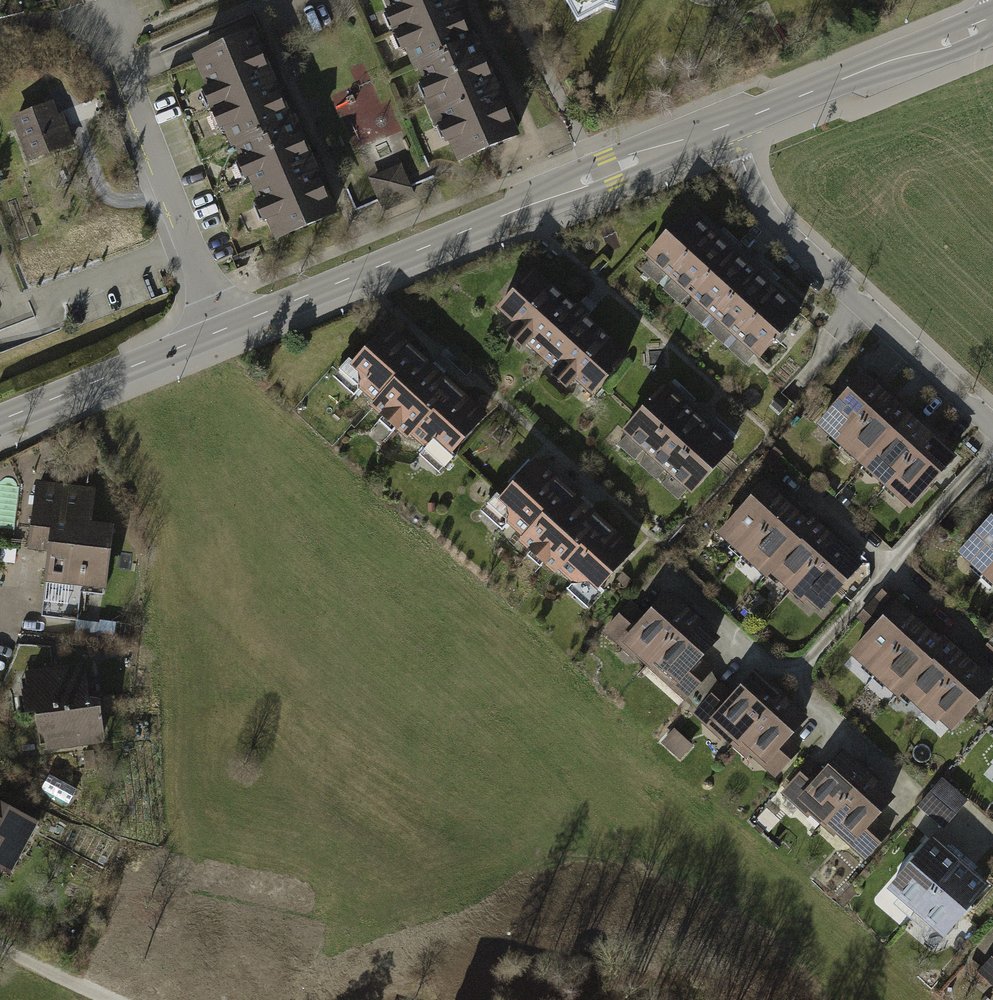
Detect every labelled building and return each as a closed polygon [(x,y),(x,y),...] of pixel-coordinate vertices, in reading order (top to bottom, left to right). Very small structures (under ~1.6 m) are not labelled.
[(447,0),(373,0),(409,80),(471,52),(447,0)] [(572,27),(625,0),(557,0),(572,27)] [(294,131),(255,42),(191,70),(231,159),(294,131)] [(513,147),(471,52),(409,80),(451,174),(513,147)] [(52,105),(4,123),(22,168),(69,150),(52,105)] [(333,219),(294,131),(231,159),(270,247),(333,219)] [(357,207),(413,196),(406,164),(363,173),(366,188),(353,190),(357,207)] [(640,265),(655,278),(698,228),(683,215),(640,265)] [(655,278),(670,291),(713,241),(698,228),(655,278)] [(670,291),(685,303),(728,254),(713,241),(670,291)] [(685,303),(700,316),(743,266),(728,254),(685,303)] [(700,316),(715,329),(758,279),(743,266),(700,316)] [(524,273),(489,314),(590,399),(625,358),(524,273)] [(715,329),(730,341),(773,292),(758,279),(715,329)] [(730,341),(745,354),(788,305),(773,292),(730,341)] [(745,354),(760,367),(803,317),(788,305),(745,354)] [(377,331),(333,381),(438,470),(481,420),(377,331)] [(811,430),(835,451),(878,400),(854,379),(811,430)] [(657,394),(616,443),(685,501),(726,453),(657,394)] [(835,451),(859,471),(902,420),(878,400),(835,451)] [(859,471),(883,492),(926,441),(902,420),(859,471)] [(883,492),(907,512),(951,461),(926,441),(883,492)] [(536,461),(486,515),(587,601),(635,549),(536,461)] [(715,537),(739,558),(784,504),(760,484),(715,537)] [(80,553),(82,527),(86,491),(34,485),(27,547),(43,549),(80,553)] [(739,558),(763,578),(809,525),(784,504),(739,558)] [(982,579),(992,566),(992,518),(958,559),(982,579)] [(763,578),(787,599),(833,546),(809,525),(763,578)] [(80,553),(43,549),(39,583),(98,589),(105,530),(82,527),(80,553)] [(787,599),(811,619),(857,566),(833,546),(787,599)] [(992,588),(992,566),(982,579),(992,588)] [(604,632),(643,667),(686,619),(664,599),(650,614),(633,599),(604,632)] [(845,659),(870,680),(917,625),(892,604),(845,659)] [(643,667),(683,703),(712,670),(702,661),(716,645),(686,619),(643,667)] [(870,680),(894,701),(942,646),(917,625),(870,680)] [(894,701),(919,722),(966,667),(942,646),(894,701)] [(919,722),(943,743),(991,687),(966,667),(919,722)] [(32,720),(77,715),(71,669),(19,675),(24,721),(32,720)] [(693,712),(732,747),(775,699),(753,679),(739,694),(722,679),(693,712)] [(732,747),(772,783),(801,750),(791,741),(805,725),(775,699),(732,747)] [(92,713),(77,715),(32,720),(36,750),(96,743),(92,713)] [(680,756),(692,745),(677,728),(665,739),(680,756)] [(779,791),(818,826),(861,778),(838,758),(825,773),(808,758),(779,791)] [(942,777),(917,807),(943,829),(968,799),(942,777)] [(818,826),(858,861),(887,829),(876,820),(890,804),(861,778),(818,826)] [(19,862),(37,831),(0,811),(0,851),(19,862)] [(887,895),(914,918),(958,867),(931,844),(887,895)] [(19,862),(0,851),(0,874),(9,880),(19,862)] [(914,918),(942,942),(986,890),(958,867),(914,918)] [(979,975),(992,987),(992,959),(979,975)]
